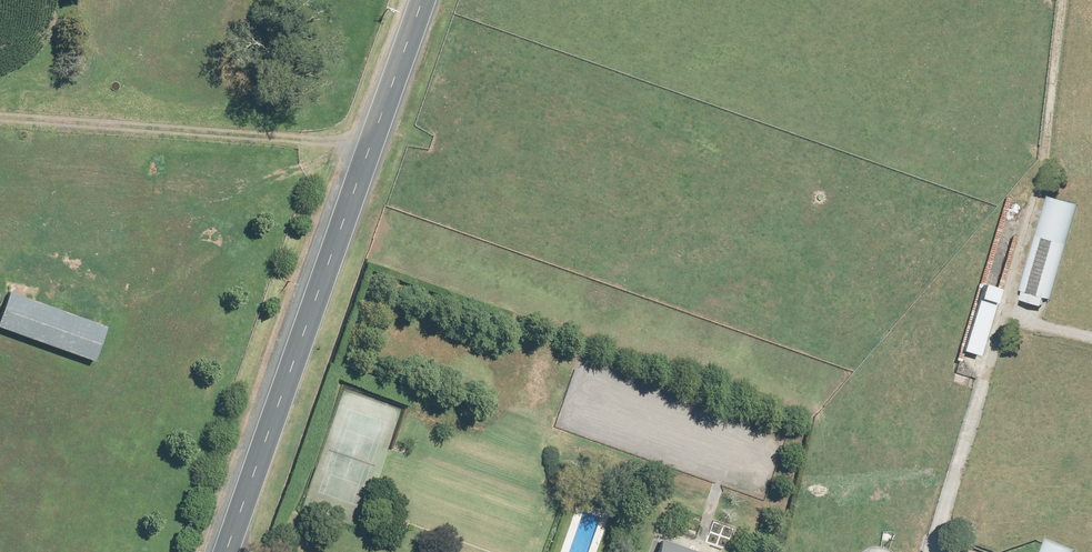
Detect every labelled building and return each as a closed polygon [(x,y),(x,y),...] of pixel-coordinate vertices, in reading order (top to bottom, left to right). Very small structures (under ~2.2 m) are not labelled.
[(1045,309),(1072,203),(1040,196),(1013,301),(1045,309)] [(1000,286),(984,281),(980,295),(996,299),(1000,286)] [(6,294),(0,312),(0,330),(91,363),(104,328),(6,294)] [(992,307),(975,303),(962,348),(978,353),(992,307)] [(1044,537),(1037,551),(1069,551),(1070,549),(1044,537)] [(655,540),(651,551),(693,551),(655,540)]
